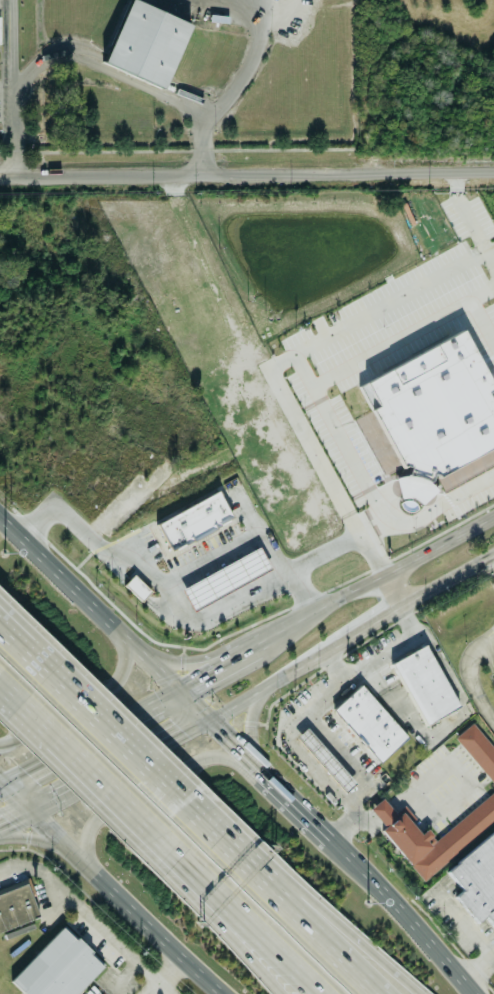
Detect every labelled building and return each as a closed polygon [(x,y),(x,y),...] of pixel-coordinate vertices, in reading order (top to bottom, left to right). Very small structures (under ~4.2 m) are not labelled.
[(109,62),(169,89),(197,25),(140,0),(138,0),(109,62)] [(404,474),(394,479),(403,498),(413,493),(417,501),(446,487),(439,473),(493,446),(493,408),(486,392),(492,388),(464,330),(359,381),(404,474)] [(232,520),(219,492),(156,520),(168,549),(232,520)] [(270,569),(260,547),(181,586),(191,608),(270,569)] [(456,708),(426,644),(392,660),(422,725),(456,708)] [(377,763),(407,738),(360,684),(331,709),(377,763)] [(473,722),(455,736),(493,785),(493,748),(473,722)] [(343,793),(354,784),(306,726),(295,736),(343,793)] [(435,838),(426,827),(420,832),(410,820),(414,816),(405,805),(395,813),(382,796),(367,809),(422,877),(493,819),(493,790),(435,838)] [(445,868),(461,888),(454,894),(476,923),(485,916),(493,927),(493,829),(445,868)] [(40,916),(27,878),(0,887),(0,930),(40,916)] [(26,993),(74,993),(103,964),(63,924),(10,978),(26,993)]
